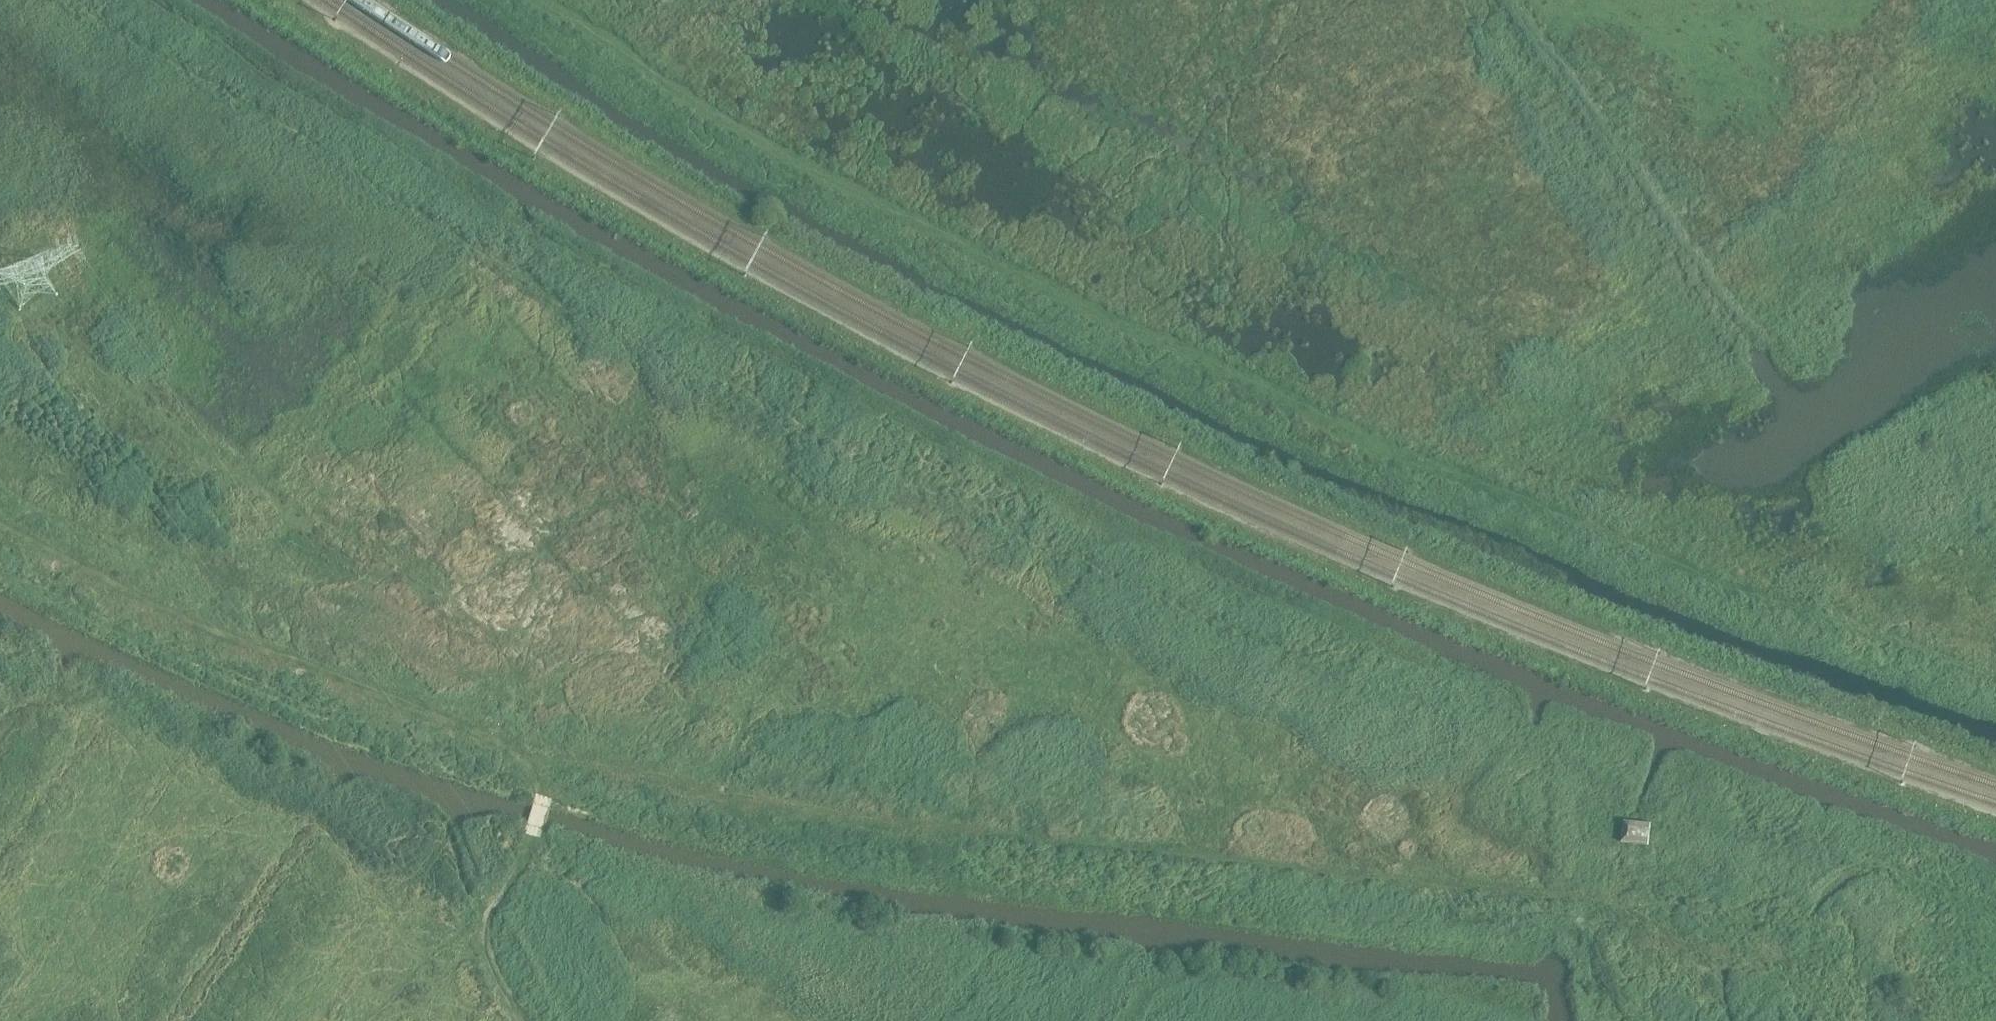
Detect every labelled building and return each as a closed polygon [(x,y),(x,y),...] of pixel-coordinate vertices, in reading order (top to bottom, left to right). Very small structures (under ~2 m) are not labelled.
[(1647,845),(1648,823),(1620,821),(1619,842),(1647,845)]
